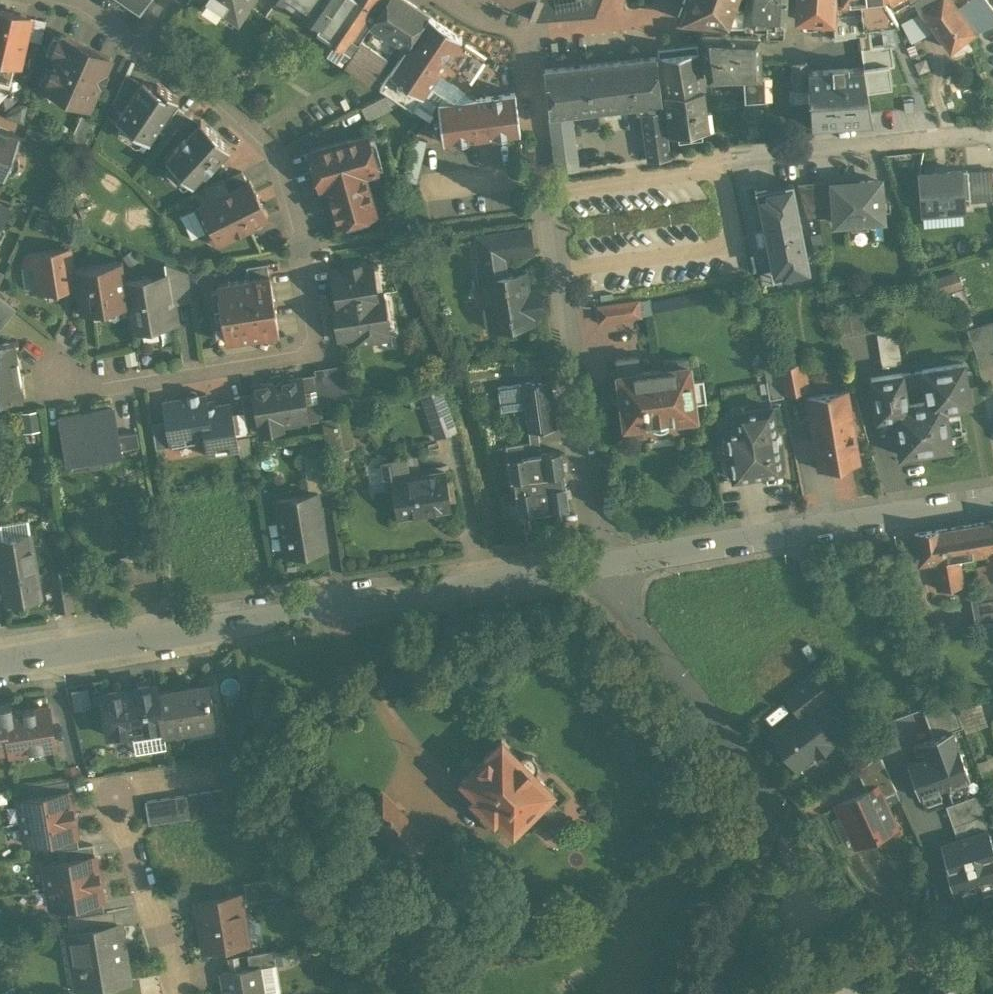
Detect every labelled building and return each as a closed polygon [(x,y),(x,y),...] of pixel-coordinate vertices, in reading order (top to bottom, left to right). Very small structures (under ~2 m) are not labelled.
[(140,8),(146,0),(128,0),(140,8)] [(238,18),(250,0),(211,0),(238,18)] [(302,11),(309,0),(287,0),(302,11)] [(302,11),(289,30),(306,41),(308,39),(311,41),(319,29),(333,40),(352,13),(343,7),(334,0),(309,0),(302,11)] [(333,40),(342,46),(350,52),(384,0),(361,0),(352,12),(352,13),(334,39),(333,40)] [(343,7),(352,13),(352,12),(361,0),(334,0),(343,7)] [(408,0),(388,0),(371,24),(396,40),(406,47),(428,14),(427,13),(408,0)] [(529,11),(533,0),(504,0),(529,11)] [(529,11),(593,5),(595,0),(533,0),(529,11)] [(679,17),(727,22),(735,0),(686,0),(679,17)] [(727,22),(742,21),(744,5),(740,3),(741,0),(735,0),(727,22)] [(745,18),(767,20),(767,29),(769,31),(781,32),(784,30),(785,0),(747,0),(745,18)] [(796,18),(821,20),(821,30),(833,31),(833,20),(835,0),(797,0),(796,18)] [(843,16),(863,14),(863,24),(896,21),(884,0),(842,0),(843,16)] [(936,17),(954,3),(952,0),(923,0),(936,17)] [(986,0),(967,0),(957,7),(974,29),(975,31),(992,25),(992,9),(986,0)] [(936,17),(930,22),(950,48),(974,29),(957,7),(954,3),(936,17)] [(0,9),(0,58),(15,62),(20,63),(31,16),(0,9)] [(428,14),(380,87),(413,109),(424,92),(438,72),(462,36),(428,14)] [(848,18),(833,20),(833,31),(833,35),(834,37),(850,34),(848,18)] [(396,40),(371,24),(344,63),(368,79),(376,66),(378,68),(396,40)] [(900,31),(890,35),(897,51),(906,47),(900,31)] [(758,35),(703,32),(709,76),(759,75),(758,35)] [(110,56),(66,36),(60,34),(51,53),(57,56),(44,86),(89,105),(99,81),(102,83),(107,72),(104,70),(110,56)] [(342,46),(333,40),(326,51),(341,61),(345,54),(339,50),(342,46)] [(699,51),(658,56),(669,132),(710,127),(702,76),(699,51)] [(655,56),(544,68),(550,115),(570,113),(642,104),(662,102),(655,56)] [(0,58),(0,82),(9,84),(15,62),(0,58)] [(806,67),(811,121),(866,116),(861,62),(841,64),(840,58),(829,59),(829,65),(806,67)] [(140,81),(126,72),(112,102),(122,109),(140,81)] [(475,96),(438,72),(424,92),(438,102),(438,101),(475,96)] [(155,87),(143,78),(140,81),(122,109),(116,118),(149,141),(178,97),(157,83),(155,87)] [(761,84),(744,85),(745,99),(761,97),(761,84)] [(438,101),(438,102),(440,122),(433,132),(443,139),(443,141),(520,131),(515,91),(475,96),(438,101)] [(761,97),(745,99),(746,113),(763,112),(761,97)] [(662,102),(642,104),(649,157),(668,155),(662,102)] [(177,106),(164,126),(173,132),(177,128),(189,114),(177,106)] [(570,113),(550,115),(557,168),(577,166),(570,113)] [(82,114),(71,138),(84,144),(94,120),(82,114)] [(189,114),(177,128),(187,134),(199,121),(189,114)] [(230,147),(201,119),(199,121),(187,134),(166,158),(193,183),(203,172),(205,174),(230,147)] [(4,176),(20,134),(8,130),(0,127),(0,174),(4,176)] [(367,134),(309,150),(319,186),(327,183),(338,222),(375,211),(364,173),(377,169),(367,134)] [(406,176),(419,179),(429,137),(416,134),(406,176)] [(917,168),(920,213),(965,210),(962,165),(917,168)] [(992,168),(968,170),(970,201),(992,200),(992,182),(992,168)] [(242,170),(224,179),(229,190),(247,181),(242,170)] [(807,267),(789,178),(753,185),(771,274),(807,267)] [(880,179),(831,183),(834,216),(834,223),(850,222),(851,230),(868,229),(867,220),(883,219),(880,179)] [(229,190),(202,204),(202,205),(208,202),(217,221),(212,224),(220,239),(267,216),(261,203),(261,202),(256,192),(255,192),(249,180),(247,181),(229,190)] [(831,183),(797,185),(807,218),(834,216),(831,183)] [(0,201),(0,224),(8,205),(0,201)] [(586,216),(589,233),(638,223),(635,207),(586,216)] [(526,270),(506,273),(503,254),(533,249),(529,227),(478,234),(484,276),(483,276),(491,327),(533,321),(532,313),(542,311),(538,287),(529,288),(526,270)] [(71,245),(26,252),(21,265),(33,263),(38,292),(76,286),(77,286),(74,267),(75,267),(71,245)] [(75,267),(74,267),(77,286),(76,286),(80,310),(129,303),(125,280),(126,280),(122,259),(75,267)] [(188,271),(165,261),(168,286),(171,286),(173,294),(191,290),(188,271)] [(267,263),(246,266),(248,278),(269,274),(267,263)] [(359,264),(347,266),(348,268),(332,270),(337,298),(331,299),(333,311),(335,310),(339,338),(356,335),(357,341),(387,336),(386,330),(388,330),(386,317),(390,316),(388,303),(384,304),(382,290),(380,291),(372,264),(360,266),(359,264)] [(941,290),(966,282),(961,267),(936,275),(941,290)] [(248,278),(217,283),(226,342),(279,333),(275,308),(273,308),(272,300),(274,300),(270,274),(269,274),(248,278)] [(126,280),(125,280),(129,303),(133,327),(177,320),(173,294),(171,286),(168,286),(153,289),(151,276),(126,280)] [(0,295),(0,328),(16,307),(0,295)] [(638,298),(597,304),(600,319),(641,314),(638,298)] [(872,306),(837,312),(841,336),(876,330),(876,329),(872,306)] [(895,326),(876,329),(876,330),(882,365),(901,362),(895,326)] [(0,343),(0,398),(24,395),(22,381),(21,381),(18,358),(15,340),(0,343)] [(687,356),(663,359),(664,366),(639,369),(637,353),(616,356),(618,372),(625,424),(631,423),(633,442),(693,434),(690,416),(697,415),(695,400),(707,398),(704,376),(692,378),(690,363),(688,363),(687,356)] [(528,358),(513,359),(514,372),(529,371),(528,358)] [(805,358),(781,361),(784,389),(809,386),(805,358)] [(922,370),(902,373),(902,372),(870,377),(877,418),(884,417),(886,429),(896,428),(900,453),(919,450),(919,454),(933,451),(932,448),(951,446),(949,433),(962,431),(959,414),(946,417),(944,407),(962,404),(959,388),(967,387),(963,362),(922,369),(922,370)] [(345,363),(314,368),(315,373),(319,400),(320,405),(321,405),(351,400),(345,363)] [(315,373),(300,376),(301,378),(305,403),(319,400),(315,373)] [(279,375),(271,377),(267,382),(267,384),(253,386),(254,392),(258,418),(260,427),(260,429),(261,428),(261,425),(280,422),(281,425),(282,425),(282,422),(307,418),(307,415),(305,403),(301,378),(285,381),(285,379),(279,375)] [(779,376),(766,378),(769,398),(783,395),(779,376)] [(551,377),(522,381),(522,382),(498,385),(501,409),(525,406),(528,429),(538,428),(558,425),(555,410),(550,377),(551,377)] [(454,430),(439,387),(422,393),(437,436),(454,430)] [(231,400),(215,403),(214,399),(207,400),(206,392),(199,393),(198,391),(186,393),(187,395),(162,399),(165,420),(169,445),(195,441),(200,434),(204,433),(207,455),(239,449),(231,400)] [(254,392),(242,394),(246,420),(258,418),(254,392)] [(319,400),(305,403),(307,415),(322,412),(321,405),(320,405),(319,400)] [(771,405),(736,410),(738,427),(726,429),(733,476),(781,468),(777,442),(778,442),(776,431),(775,431),(771,405)] [(816,405),(808,406),(810,418),(826,416),(824,408),(817,409),(816,405)] [(112,408),(59,416),(63,438),(63,439),(67,461),(120,452),(112,408)] [(826,416),(810,418),(819,468),(859,461),(851,411),(826,416)] [(347,415),(323,419),(328,449),(342,446),(341,439),(351,437),(347,415)] [(258,418),(246,420),(248,429),(260,427),(258,418)] [(165,420),(152,422),(158,463),(159,462),(159,459),(163,459),(161,446),(169,445),(165,420)] [(538,428),(528,429),(530,441),(540,440),(538,428)] [(530,441),(506,445),(508,456),(541,452),(540,440),(530,441)] [(508,456),(507,457),(511,479),(562,472),(564,472),(561,449),(541,452),(508,456)] [(326,454),(303,458),(309,493),(318,492),(318,494),(332,491),(326,454)] [(445,470),(409,476),(406,458),(382,462),(386,487),(393,486),(398,516),(399,516),(399,514),(432,509),(432,511),(451,507),(445,470)] [(562,472),(516,479),(517,490),(564,484),(562,472)] [(517,490),(515,491),(518,513),(569,506),(566,484),(564,484),(517,490)] [(309,493),(276,499),(285,554),(327,547),(318,494),(318,492),(309,493)] [(0,523),(3,538),(0,538),(0,558),(0,560),(0,561),(7,600),(41,595),(34,555),(28,519),(0,523)] [(967,524),(972,555),(990,552),(992,551),(992,519),(967,524)] [(967,524),(914,533),(919,563),(938,560),(955,558),(972,555),(967,524)] [(955,558),(938,560),(938,566),(935,567),(938,587),(963,583),(960,563),(956,563),(955,558)] [(52,567),(59,608),(78,605),(71,563),(52,567)] [(988,565),(977,566),(979,581),(990,579),(988,565)] [(973,596),(971,599),(976,630),(992,627),(992,593),(973,596)] [(813,670),(784,692),(800,713),(807,708),(809,711),(831,695),(813,670)] [(207,682),(157,691),(163,725),(164,732),(192,727),(192,724),(213,720),(207,682)] [(156,683),(101,692),(108,734),(134,730),(162,725),(163,725),(157,691),(156,683)] [(92,704),(91,686),(75,687),(77,705),(92,704)] [(0,705),(0,749),(10,747),(11,751),(55,744),(49,704),(12,710),(11,703),(0,705)] [(800,713),(772,734),(796,766),(816,751),(817,753),(830,744),(828,741),(831,740),(809,711),(807,708),(800,713)] [(162,725),(134,730),(137,746),(164,741),(162,725)] [(908,767),(919,799),(970,781),(961,753),(956,755),(950,736),(924,745),(929,760),(908,767)] [(502,737),(461,777),(476,792),(467,802),(488,824),(490,822),(501,833),(509,825),(513,829),(536,807),(541,808),(552,797),(554,790),(502,737)] [(879,752),(857,769),(867,790),(873,787),(878,798),(896,789),(879,752)] [(985,776),(992,774),(992,754),(981,757),(985,776)] [(67,779),(32,785),(34,796),(69,790),(67,779)] [(867,790),(837,804),(856,844),(896,826),(886,804),(882,806),(878,798),(873,787),(867,790)] [(212,789),(186,793),(190,817),(215,813),(212,789)] [(34,796),(18,799),(22,821),(73,812),(69,790),(34,796)] [(186,793),(145,800),(149,824),(190,817),(186,793)] [(411,828),(378,795),(365,808),(377,819),(372,825),(393,847),(411,828)] [(73,812),(22,821),(26,842),(41,840),(77,834),(73,812)] [(942,844),(941,843),(940,844),(955,891),(957,891),(956,889),(968,886),(972,877),(992,869),(992,827),(942,844)] [(77,834),(41,840),(43,852),(58,849),(79,845),(77,834)] [(79,845),(58,849),(59,861),(95,855),(93,843),(79,845)] [(59,861),(44,864),(47,885),(98,877),(95,855),(59,861)] [(279,875),(243,881),(246,900),(282,894),(279,875)] [(98,877),(47,885),(51,907),(66,904),(102,898),(98,877)] [(239,894),(197,901),(205,949),(247,942),(239,894)] [(102,898),(66,904),(68,916),(104,910),(102,898)] [(68,916),(67,917),(69,932),(108,926),(106,910),(104,910),(68,916)] [(108,926),(69,932),(78,988),(128,980),(122,945),(118,945),(117,937),(121,936),(119,924),(108,926)] [(273,949),(247,953),(249,967),(259,966),(260,966),(275,964),(273,949)] [(220,972),(224,993),(264,993),(264,992),(260,966),(259,966),(249,967),(220,972)] [(940,987),(936,979),(929,983),(931,987),(929,988),(928,991),(928,993),(929,993),(957,993),(951,981),(940,987)]
